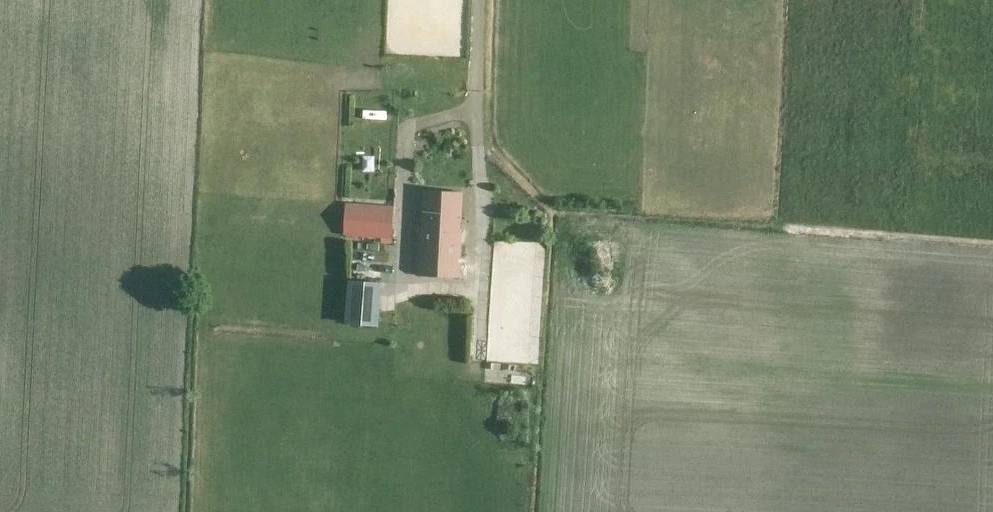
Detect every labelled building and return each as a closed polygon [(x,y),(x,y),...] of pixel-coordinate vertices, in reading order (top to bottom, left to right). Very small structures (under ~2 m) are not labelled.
[(422,229),(419,228),(416,276),(459,278),(463,230),(461,230),(464,194),(424,191),(422,229)] [(344,237),(363,237),(363,239),(392,241),(394,206),(365,204),(365,205),(346,204),(344,237)] [(347,281),(345,323),(380,326),(382,284),(347,281)]
